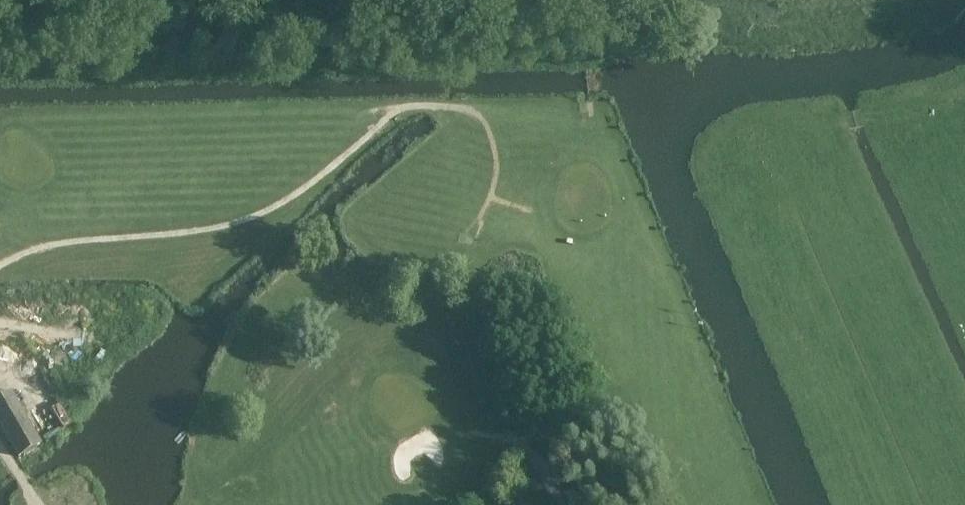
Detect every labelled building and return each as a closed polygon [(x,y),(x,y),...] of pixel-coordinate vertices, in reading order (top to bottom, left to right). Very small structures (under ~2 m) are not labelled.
[(0,412),(0,424),(19,456),(40,444),(16,403),(0,412)]
